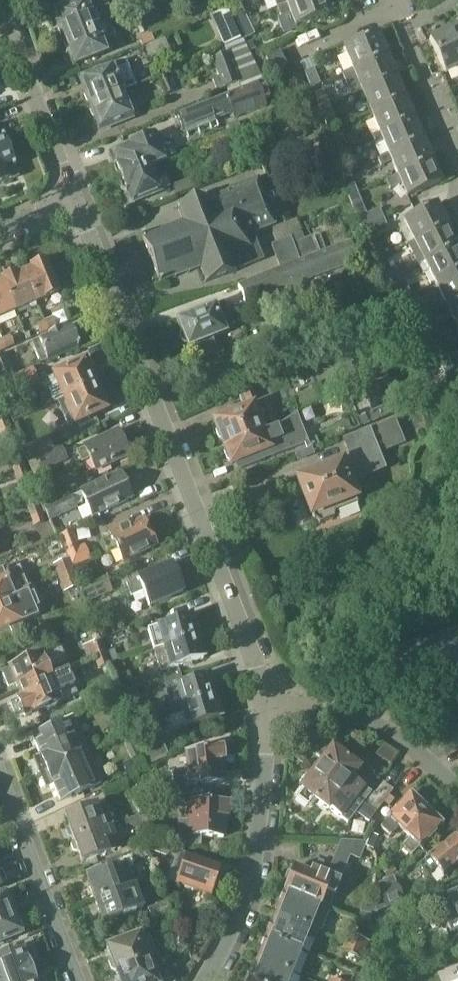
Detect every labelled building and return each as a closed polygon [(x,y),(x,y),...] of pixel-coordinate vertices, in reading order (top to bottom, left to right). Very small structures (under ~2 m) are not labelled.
[(56,12),(61,25),(59,28),(63,39),(96,26),(109,21),(114,19),(106,0),(86,0),(56,12)] [(281,17),(291,13),(295,26),(330,12),(327,4),(330,3),(331,1),(331,0),(296,0),(287,4),(277,7),(281,17)] [(239,24),(248,19),(241,4),(232,9),(239,24)] [(210,16),(223,47),(241,39),(227,8),(210,16)] [(255,34),(248,19),(239,24),(246,39),(255,34)] [(96,26),(63,39),(67,50),(71,51),(76,64),(106,52),(114,49),(110,38),(115,36),(109,21),(96,26)] [(451,29),(430,39),(446,73),(457,67),(457,44),(451,29)] [(354,69),(388,55),(379,34),(345,48),(354,69)] [(240,89),(242,88),(264,80),(244,40),(225,47),(227,53),(212,59),(219,77),(213,80),(217,91),(238,83),(240,89)] [(273,72),(287,66),(280,51),(266,58),(273,72)] [(363,90),(397,76),(388,55),(354,69),(363,90)] [(91,103),(121,92),(135,86),(125,61),(111,66),(111,65),(81,77),(86,91),(85,94),(87,100),(90,101),(91,103)] [(314,68),(305,72),(311,88),(321,84),(314,68)] [(371,111),(406,97),(397,76),(363,90),(371,111)] [(178,113),(185,132),(233,113),(235,119),(267,107),(257,83),(178,113)] [(323,90),(314,94),(320,109),(330,105),(323,90)] [(121,92),(91,103),(92,106),(90,109),(93,115),(96,116),(101,129),(131,118),(131,117),(139,114),(135,103),(127,106),(121,92)] [(380,132),(415,118),(406,97),(371,111),(380,132)] [(320,109),(327,124),(337,120),(330,105),(320,109)] [(415,118),(380,132),(372,136),(376,145),(384,141),(389,153),(424,139),(415,118)] [(298,126),(305,142),(318,137),(311,120),(298,126)] [(10,150),(0,125),(0,154),(10,150)] [(341,131),(332,135),(338,151),(348,147),(341,131)] [(121,177),(152,165),(166,160),(156,134),(113,150),(117,161),(115,162),(116,164),(115,167),(117,173),(120,175),(121,177)] [(424,139),(389,153),(378,158),(381,166),(393,162),(398,174),(433,160),(424,139)] [(348,147),(338,151),(345,166),(354,162),(348,147)] [(10,150),(0,154),(0,183),(20,175),(10,150)] [(442,181),(433,160),(398,174),(386,179),(390,189),(402,185),(407,196),(442,181)] [(152,165),(121,177),(122,179),(121,183),(123,189),(126,190),(127,193),(129,192),(133,203),(160,192),(170,188),(166,177),(157,180),(152,165)] [(272,225),(256,180),(208,197),(208,195),(178,206),(183,221),(144,235),(160,281),(202,266),(207,282),(241,269),(241,268),(261,260),(251,233),(272,225)] [(352,202),(361,198),(354,183),(345,187),(352,202)] [(363,228),(385,219),(380,208),(367,213),(361,198),(352,202),(363,228)] [(406,246),(415,241),(448,224),(438,203),(404,220),(405,222),(396,226),(406,246)] [(385,219),(363,228),(374,254),(383,250),(377,235),(390,230),(385,219)] [(457,245),(457,242),(448,224),(415,241),(425,261),(457,245)] [(314,235),(292,243),(299,260),(299,261),(321,253),(314,235)] [(279,267),(280,268),(299,261),(299,260),(292,243),(290,238),(271,245),(279,267)] [(350,242),(321,253),(299,261),(280,268),(238,284),(246,305),(358,262),(350,242)] [(457,270),(457,245),(425,261),(418,265),(423,274),(430,271),(436,282),(457,270)] [(390,265),(383,250),(374,254),(380,269),(390,265)] [(31,269),(24,272),(38,302),(59,293),(58,289),(60,286),(57,279),(53,279),(45,260),(30,266),(31,269)] [(436,282),(446,302),(457,296),(457,270),(436,282)] [(38,302),(24,272),(18,275),(17,272),(2,278),(3,281),(15,312),(38,302)] [(403,298),(412,294),(405,279),(396,283),(403,298)] [(15,312),(3,281),(1,282),(0,281),(0,318),(15,312)] [(412,294),(403,298),(409,313),(418,309),(412,294)] [(446,302),(457,322),(457,296),(446,302)] [(187,344),(188,343),(189,346),(192,345),(199,361),(219,353),(213,337),(225,332),(225,331),(234,327),(225,302),(215,306),(215,305),(188,315),(189,316),(179,320),(183,331),(181,332),(180,333),(180,334),(179,335),(179,336),(179,338),(179,339),(180,339),(180,341),(181,342),(183,343),(184,343),(185,344),(187,344)] [(422,334),(431,329),(422,315),(413,320),(422,334)] [(53,317),(45,321),(49,331),(57,328),(53,317)] [(45,321),(36,324),(41,334),(49,331),(45,321)] [(40,363),(81,346),(72,324),(31,342),(40,363)] [(10,335),(2,339),(6,349),(15,346),(10,335)] [(437,359),(446,354),(437,340),(429,345),(437,359)] [(15,375),(5,353),(0,356),(0,381),(15,375)] [(454,368),(446,354),(437,359),(446,373),(454,368)] [(388,371),(383,360),(354,372),(359,384),(388,371)] [(47,377),(51,387),(48,388),(54,403),(57,402),(97,383),(93,374),(89,373),(85,361),(47,377)] [(38,380),(33,368),(0,382),(0,386),(4,395),(38,380)] [(397,378),(365,391),(373,411),(405,398),(397,378)] [(101,394),(97,383),(57,402),(67,425),(104,409),(100,398),(101,394)] [(247,403),(257,399),(253,388),(243,392),(247,403)] [(222,440),(224,446),(276,425),(266,401),(254,406),(254,405),(214,421),(217,429),(216,431),(219,439),(222,440)] [(276,425),(224,446),(225,449),(224,451),(227,459),(230,460),(231,463),(235,461),(237,466),(299,443),(289,416),(276,425)] [(10,429),(6,419),(0,421),(0,432),(10,429)] [(395,420),(370,430),(379,453),(404,443),(395,420)] [(0,432),(0,434),(2,439),(12,435),(10,429),(0,432)] [(350,482),(385,468),(379,453),(370,430),(345,440),(353,459),(330,468),(329,465),(312,472),(313,474),(300,480),(316,521),(317,520),(321,523),(335,518),(336,513),(359,504),(350,482)] [(96,471),(130,455),(118,431),(77,451),(82,462),(91,458),(96,471)] [(49,436),(24,447),(29,460),(54,448),(49,436)] [(42,471),(68,459),(62,447),(37,459),(42,471)] [(11,466),(15,474),(25,470),(22,462),(11,466)] [(25,470),(15,474),(18,483),(29,478),(25,470)] [(118,505),(132,498),(120,473),(80,492),(81,492),(71,496),(44,509),(49,520),(76,507),(76,506),(82,503),(80,499),(83,498),(92,517),(106,510),(106,511),(118,506),(118,505)] [(24,500),(31,518),(42,514),(36,496),(24,500)] [(42,514),(31,518),(34,526),(45,522),(42,514)] [(124,561),(156,546),(143,520),(129,526),(127,521),(109,529),(113,537),(102,542),(107,552),(118,547),(124,561)] [(72,530),(60,535),(73,567),(91,560),(84,545),(79,547),(72,530)] [(53,565),(57,575),(73,567),(69,558),(53,565)] [(150,605),(183,591),(172,565),(127,584),(132,595),(144,590),(150,605)] [(73,567),(57,575),(64,592),(80,586),(73,567)] [(14,598),(12,595),(7,583),(13,581),(8,568),(0,571),(0,604),(14,598)] [(108,580),(83,591),(88,603),(113,592),(108,580)] [(12,595),(14,598),(0,604),(0,631),(9,627),(13,634),(25,629),(22,621),(39,614),(36,606),(41,604),(37,594),(31,596),(28,588),(12,595)] [(155,649),(198,637),(197,635),(199,632),(197,626),(194,624),(191,616),(157,626),(149,629),(155,649)] [(425,641),(424,640),(386,654),(398,684),(457,661),(457,627),(425,641)] [(198,637),(155,649),(161,670),(170,668),(204,658),(202,650),(203,647),(202,641),(198,639),(198,637)] [(96,655),(105,651),(101,640),(89,644),(95,658),(96,657),(96,655)] [(21,690),(23,689),(67,669),(66,667),(68,666),(66,662),(67,662),(60,646),(41,654),(36,651),(30,654),(28,659),(11,667),(12,669),(4,672),(10,685),(17,682),(21,690)] [(110,664),(105,651),(96,655),(96,657),(95,658),(99,669),(110,664)] [(69,668),(67,669),(23,689),(21,690),(23,695),(20,697),(21,699),(13,702),(19,716),(26,712),(27,715),(47,706),(51,709),(58,706),(59,701),(78,693),(74,685),(81,682),(76,671),(71,673),(69,668)] [(134,689),(129,672),(116,676),(122,692),(129,690),(134,689)] [(167,689),(173,709),(215,696),(215,694),(217,691),(215,685),(212,684),(209,675),(175,686),(167,689)] [(215,696),(173,709),(175,718),(168,720),(172,732),(188,727),(188,728),(222,717),(219,709),(221,706),(219,700),(216,698),(215,696)] [(33,758),(40,772),(88,751),(74,719),(33,736),(41,754),(33,758)] [(163,742),(144,750),(149,762),(168,754),(163,742)] [(318,767),(376,812),(393,789),(384,782),(376,793),(371,792),(365,787),(365,786),(353,777),(361,768),(359,767),(357,762),(354,760),(350,759),(334,747),(332,749),(325,743),(317,753),(324,759),(318,767)] [(189,769),(172,771),(175,798),(202,794),(201,784),(224,781),(222,761),(224,759),(223,747),(186,752),(189,769)] [(102,783),(88,751),(40,772),(46,788),(54,784),(61,801),(102,783)] [(141,755),(122,764),(128,775),(147,766),(141,755)] [(376,812),(318,767),(311,775),(307,777),(305,780),(304,785),(302,787),(304,788),(298,796),(308,804),(314,796),(329,808),(330,807),(348,822),(356,812),(370,821),(376,812)] [(404,832),(426,809),(425,808),(424,804),(420,800),(416,799),(411,794),(389,817),(390,818),(381,826),(391,835),(399,827),(404,832)] [(73,839),(105,827),(113,824),(104,801),(64,816),(68,827),(65,830),(68,836),(72,837),(73,839)] [(200,847),(201,836),(224,837),(225,817),(228,817),(228,802),(191,802),(191,822),(180,822),(179,843),(190,844),(190,846),(200,847)] [(426,809),(404,832),(410,838),(402,846),(411,855),(419,846),(420,847),(442,824),(437,819),(436,815),(432,811),(428,810),(426,809)] [(144,827),(139,815),(127,820),(129,825),(138,829),(144,827)] [(105,827),(73,839),(74,841),(71,844),(73,851),(77,851),(81,862),(122,846),(117,835),(109,838),(105,827)] [(373,849),(378,836),(371,834),(366,847),(373,849)] [(131,850),(146,845),(143,835),(127,841),(131,850)] [(457,865),(457,842),(454,837),(436,852),(436,851),(428,857),(429,858),(419,865),(428,876),(438,868),(444,876),(457,865)] [(150,850),(168,856),(172,845),(154,839),(150,850)] [(287,888),(286,891),(330,909),(351,856),(360,859),(367,842),(357,842),(357,841),(343,840),(329,875),(314,869),(312,874),(296,868),(294,870),(288,873),(284,882),(287,888)] [(220,867),(187,856),(177,852),(168,880),(179,884),(193,889),(194,886),(211,893),(212,889),(216,888),(218,882),(216,879),(220,867)] [(95,900),(135,885),(127,863),(118,866),(118,864),(106,868),(106,870),(87,876),(95,900)] [(396,870),(390,863),(382,870),(388,877),(396,870)] [(404,901),(393,876),(378,883),(377,892),(377,913),(404,901)] [(135,885),(95,900),(103,922),(123,915),(123,916),(135,913),(135,911),(144,908),(135,885)] [(438,904),(450,932),(457,929),(457,890),(448,894),(450,899),(438,904)] [(282,902),(277,914),(319,931),(321,931),(330,909),(286,891),(285,893),(283,894),(281,900),(282,902)] [(13,913),(9,903),(12,900),(10,894),(6,894),(5,892),(0,894),(0,918),(13,913)] [(148,909),(152,922),(173,914),(168,902),(148,909)] [(0,918),(0,943),(22,934),(21,932),(24,929),(22,924),(17,924),(13,913),(0,918)] [(269,933),(268,937),(303,951),(308,938),(315,940),(319,931),(277,914),(273,924),(270,925),(268,930),(269,933)] [(380,930),(393,924),(389,915),(376,921),(380,930)] [(170,941),(174,949),(183,939),(180,932),(170,941)] [(116,971),(116,972),(157,957),(150,936),(143,939),(140,933),(107,946),(111,957),(109,961),(112,969),(116,971)] [(348,934),(345,941),(366,949),(369,942),(348,934)] [(263,948),(259,960),(294,974),(303,951),(268,937),(267,939),(264,940),(262,946),(263,948)] [(188,948),(183,939),(174,949),(178,957),(188,948)] [(366,949),(345,941),(342,950),(362,958),(366,949)] [(33,970),(29,961),(37,958),(32,946),(24,949),(23,946),(0,955),(0,980),(4,980),(33,970)] [(116,972),(120,980),(167,980),(157,957),(116,972)] [(250,980),(291,980),(294,974),(259,960),(255,970),(252,971),(250,976),(251,979),(250,980)] [(4,980),(45,980),(44,977),(36,980),(36,979),(33,970),(4,980)]
